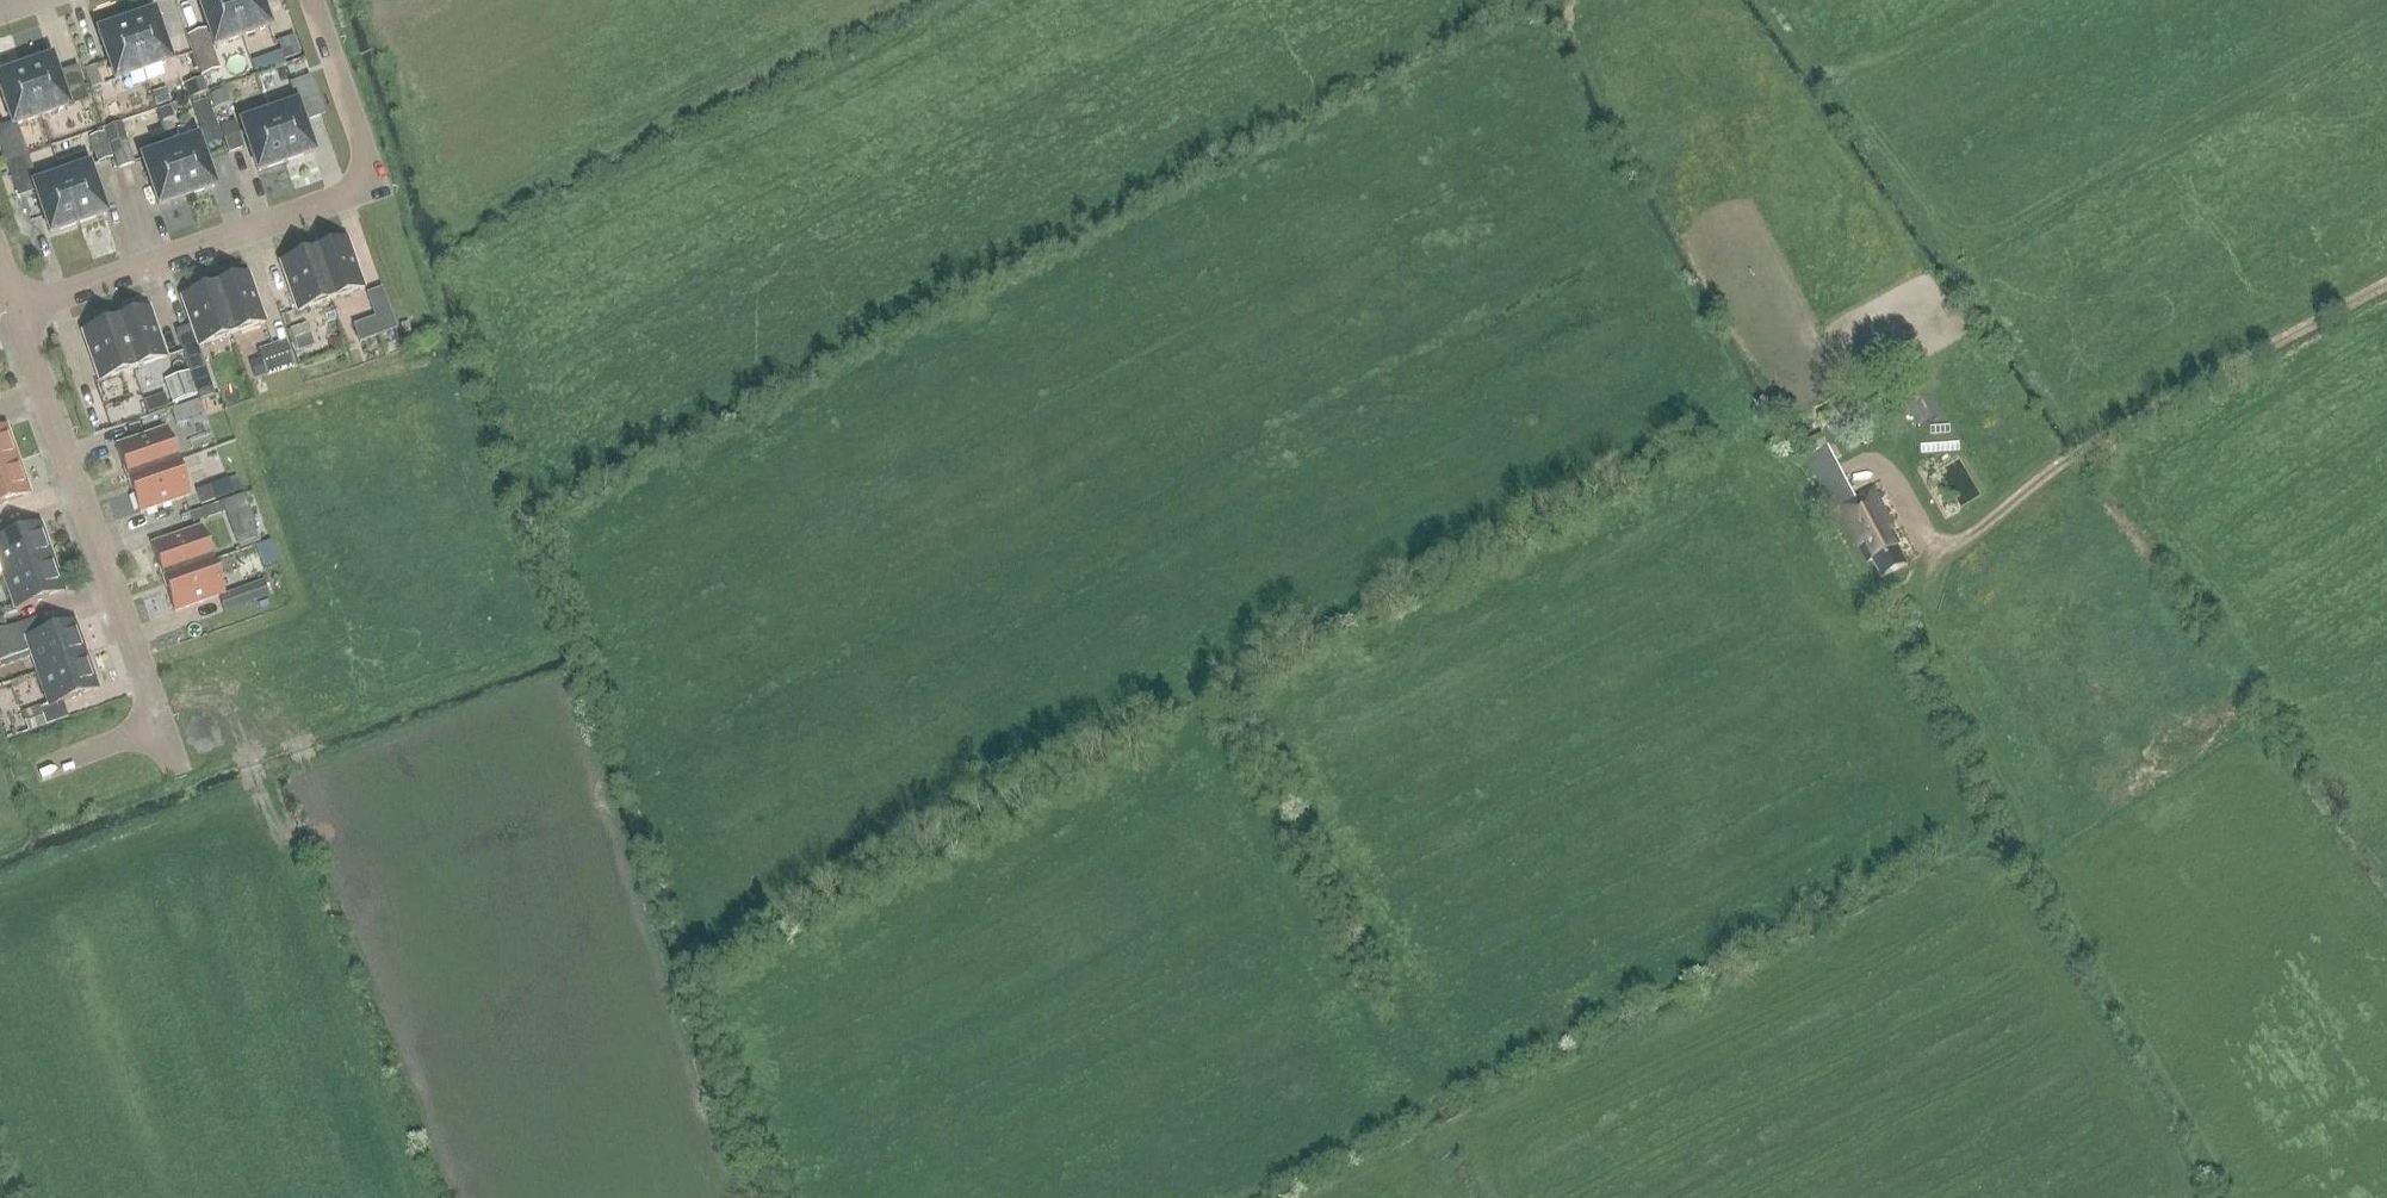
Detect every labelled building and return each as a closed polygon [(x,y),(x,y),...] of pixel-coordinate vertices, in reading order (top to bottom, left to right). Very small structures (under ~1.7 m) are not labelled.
[(239,37),(227,0),(198,0),(214,46),(239,37)] [(239,37),(269,27),(260,0),(227,0),(239,37)] [(153,13),(121,24),(137,73),(170,61),(153,13)] [(121,24),(98,32),(115,80),(137,73),(121,24)] [(194,54),(207,49),(200,31),(188,36),(194,54)] [(283,39),(286,50),(257,57),(259,68),(307,56),(302,34),(283,39)] [(51,59),(24,68),(40,117),(68,107),(51,59)] [(40,117),(24,68),(0,76),(0,90),(12,126),(40,117)] [(184,85),(189,97),(207,91),(202,79),(184,85)] [(308,119),(322,114),(310,79),(296,84),(308,119)] [(84,87),(68,92),(73,105),(88,100),(84,87)] [(225,88),(209,94),(214,108),(230,102),(225,88)] [(156,108),(167,104),(162,90),(151,94),(156,108)] [(192,105),(202,132),(216,127),(206,100),(192,105)] [(296,104),(265,115),(282,163),(313,152),(296,104)] [(170,107),(158,111),(162,123),(170,120),(174,119),(170,107)] [(282,163),(265,115),(241,123),(258,172),(282,163)] [(244,147),(235,120),(219,126),(228,152),(244,147)] [(88,137),(98,163),(112,158),(103,132),(88,137)] [(135,163),(126,138),(108,145),(117,170),(135,163)] [(197,138),(167,149),(184,197),(214,187),(197,138)] [(18,142),(2,147),(7,161),(23,155),(18,142)] [(184,197),(167,149),(142,158),(158,206),(184,197)] [(88,166),(60,176),(76,224),(105,214),(88,166)] [(35,189),(50,234),(76,224),(60,176),(34,185),(28,170),(12,176),(19,195),(35,189)] [(347,239),(313,251),(330,300),(364,289),(347,239)] [(279,263),(297,312),(330,300),(313,251),(279,263)] [(247,274),(214,286),(231,335),(265,323),(247,274)] [(214,286),(180,297),(197,347),(231,335),(214,286)] [(115,320),(132,370),(166,358),(149,308),(115,320)] [(390,313),(354,326),(359,342),(396,329),(390,313)] [(81,332),(98,382),(132,370),(115,320),(81,332)] [(306,323),(291,328),(297,347),(312,342),(306,323)] [(265,375),(266,379),(295,369),(286,343),(258,352),(260,359),(265,375)] [(189,374),(205,368),(197,347),(182,352),(189,374)] [(260,359),(249,362),(255,379),(265,375),(260,359)] [(163,383),(171,407),(196,398),(188,374),(163,383)] [(1900,393),(1919,427),(1941,415),(1923,380),(1900,393)] [(197,400),(185,404),(190,419),(202,414),(197,400)] [(17,461),(6,428),(0,430),(0,467),(17,461)] [(115,446),(127,480),(176,462),(164,429),(115,446)] [(1901,545),(1894,531),(1873,490),(1872,490),(1873,491),(1856,499),(1828,446),(1810,455),(1810,456),(1805,458),(1834,510),(1839,508),(1868,563),(1872,560),(1881,578),(1907,565),(1897,546),(1901,545)] [(17,461),(0,467),(0,505),(29,495),(17,461)] [(176,462),(127,480),(139,514),(188,496),(176,462)] [(209,487),(215,502),(242,492),(237,477),(209,487)] [(242,495),(222,502),(228,519),(248,511),(242,495)] [(51,559),(40,525),(0,539),(0,571),(2,576),(51,559)] [(162,579),(211,562),(199,528),(150,545),(162,579)] [(262,542),(266,566),(282,563),(277,540),(262,542)] [(63,592),(51,559),(2,576),(14,610),(63,592)] [(211,562),(162,579),(174,613),(223,595),(211,562)] [(263,582),(240,590),(246,605),(268,597),(263,582)] [(24,639),(36,673),(85,656),(74,622),(24,639)] [(0,631),(0,662),(21,655),(11,627),(0,631)] [(97,689),(85,656),(36,673),(48,707),(97,689)] [(28,732),(46,726),(40,707),(21,713),(28,732)]
